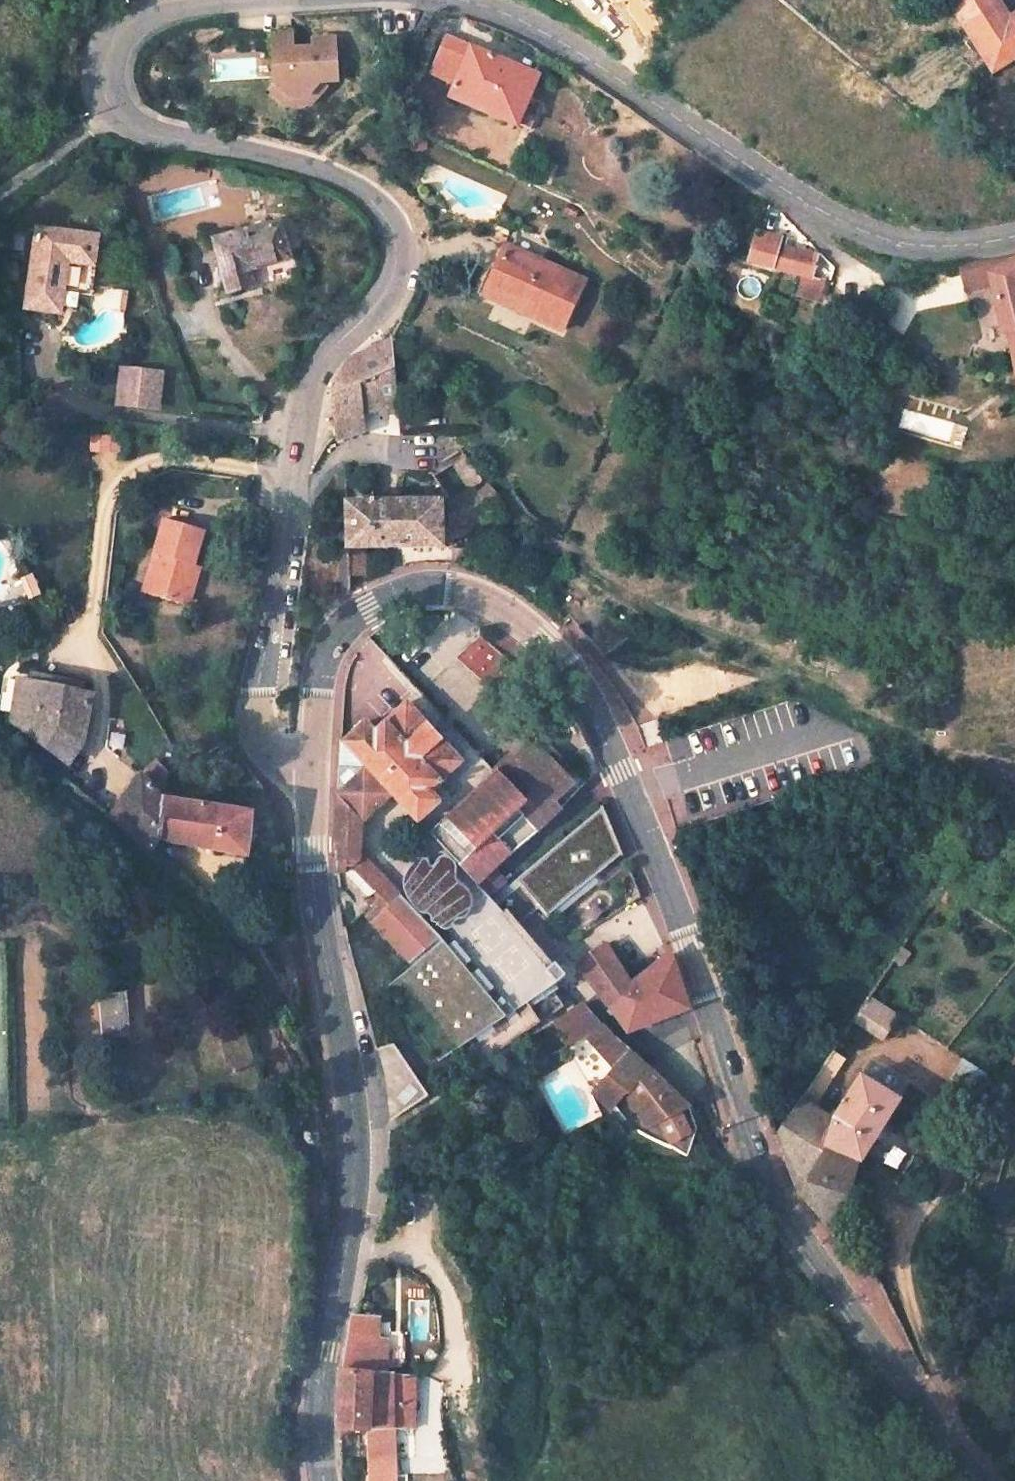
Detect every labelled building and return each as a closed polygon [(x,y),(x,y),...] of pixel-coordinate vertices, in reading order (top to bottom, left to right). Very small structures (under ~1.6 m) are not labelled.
[(948,4),(992,72),(1014,57),(1014,14),(1006,19),(994,0),(954,0),(948,4)] [(295,30),(275,31),(279,82),(291,94),(310,92),(321,79),(339,78),(335,34),(316,36),(316,43),(296,45),(295,30)] [(537,76),(446,38),(431,73),(455,83),(451,97),(517,125),(537,76)] [(279,222),(214,239),(229,293),(254,286),(250,269),(289,260),(279,222)] [(77,233),(39,228),(27,308),(60,313),(67,261),(68,254),(74,255),(77,233)] [(749,262),(803,276),(799,295),(816,299),(822,280),(812,278),(817,256),(784,248),(786,240),(757,232),(749,262)] [(96,236),(77,233),(74,255),(93,258),(96,236)] [(584,282),(505,246),(488,286),(542,311),(537,320),(562,331),(584,282)] [(991,283),(997,311),(1002,332),(1014,330),(1014,253),(972,259),(958,259),(962,279),(989,274),(991,283)] [(74,255),(68,254),(67,261),(92,265),(93,258),(74,255)] [(16,264),(8,264),(9,279),(17,278),(16,264)] [(964,289),(991,283),(989,274),(962,279),(964,289)] [(542,311),(488,286),(483,295),(537,320),(542,311)] [(392,340),(349,359),(330,392),(335,440),(364,431),(363,408),(373,407),(374,415),(398,413),(392,340)] [(157,401),(161,374),(121,369),(118,395),(157,401)] [(157,401),(118,395),(116,403),(156,409),(157,401)] [(118,437),(101,436),(100,453),(118,453),(118,437)] [(453,463),(470,488),(482,481),(465,456),(453,463)] [(504,505),(485,485),(474,492),(495,513),(504,505)] [(470,488),(452,500),(452,516),(452,527),(495,513),(474,492),(470,488)] [(440,502),(346,503),(348,573),(365,573),(365,546),(440,545),(440,540),(440,516),(440,502)] [(495,513),(452,527),(452,536),(499,520),(495,513)] [(452,516),(440,516),(440,540),(452,536),(452,527),(452,516)] [(203,529),(164,518),(142,591),(182,602),(193,564),(203,529)] [(200,566),(193,564),(182,602),(189,604),(200,566)] [(39,596),(31,575),(19,579),(28,600),(39,596)] [(506,632),(497,642),(518,661),(527,651),(506,632)] [(487,684),(509,659),(479,633),(457,659),(487,684)] [(85,683),(31,671),(28,682),(83,694),(85,683)] [(28,682),(18,680),(12,721),(68,764),(82,743),(90,695),(83,694),(28,682)] [(365,723),(340,745),(339,780),(335,809),(332,839),(336,866),(345,867),(345,874),(337,874),(339,887),(410,961),(439,936),(448,929),(439,920),(420,901),(412,908),(398,893),(390,884),(376,898),(371,893),(385,880),(359,851),(362,822),(392,794),(417,821),(438,802),(429,792),(466,757),(442,731),(437,736),(428,728),(435,722),(412,699),(374,733),(365,723)] [(435,722),(428,728),(437,736),(442,731),(435,722)] [(538,738),(532,743),(542,753),(552,766),(559,761),(538,738)] [(532,743),(513,762),(522,771),(542,753),(532,743)] [(506,762),(429,832),(458,864),(477,885),(488,896),(505,881),(492,866),(539,828),(560,809),(553,801),(570,785),(552,766),(542,753),(522,771),(513,762),(508,765),(506,762)] [(168,771),(156,760),(141,774),(111,816),(153,848),(160,837),(163,798),(167,774),(168,771)] [(250,813),(163,798),(160,837),(246,854),(250,813)] [(534,857),(510,877),(514,883),(493,900),(513,924),(534,906),(541,914),(616,852),(598,804),(534,857)] [(458,864),(420,901),(439,920),(477,885),(458,864)] [(385,880),(371,893),(376,898),(390,884),(385,880)] [(406,886),(398,893),(412,908),(420,901),(406,886)] [(410,961),(398,970),(457,1042),(504,1013),(439,936),(410,961)] [(601,944),(577,962),(608,1005),(628,1025),(686,1005),(670,955),(632,983),(601,944)] [(552,962),(543,970),(554,982),(562,976),(552,962)] [(128,989),(99,991),(103,1035),(131,1033),(128,989)] [(868,997),(863,1005),(891,1018),(896,1011),(868,997)] [(581,1005),(556,1022),(566,1045),(584,1036),(597,1023),(581,1005)] [(863,1005),(854,1019),(882,1032),(891,1018),(863,1005)] [(581,1078),(594,1091),(630,1053),(597,1023),(584,1036),(566,1045),(581,1078)] [(388,1044),(375,1048),(383,1076),(387,1121),(423,1098),(388,1044)] [(630,1053),(594,1091),(610,1108),(624,1093),(656,1139),(669,1145),(686,1157),(696,1130),(689,1109),(630,1053)] [(988,1076),(963,1060),(952,1077),(977,1093),(988,1076)] [(868,1064),(860,1076),(898,1101),(906,1089),(868,1064)] [(824,1065),(810,1085),(821,1092),(835,1070),(824,1065)] [(854,1159),(860,1161),(898,1101),(860,1076),(832,1120),(841,1125),(829,1143),(854,1159)] [(953,1084),(946,1096),(969,1108),(974,1096),(953,1084)] [(810,1085),(801,1101),(810,1107),(821,1092),(810,1085)] [(800,1196),(834,1232),(854,1159),(829,1143),(827,1147),(806,1133),(819,1112),(810,1107),(801,1101),(775,1137),(800,1196)] [(832,1120),(819,1112),(806,1133),(827,1147),(829,1143),(841,1125),(832,1120)] [(379,1318),(351,1316),(342,1367),(338,1399),(340,1429),(365,1429),(368,1372),(385,1373),(385,1372),(387,1340),(378,1339),(379,1318)] [(413,1374),(385,1372),(385,1373),(368,1372),(365,1429),(367,1429),(392,1428),(413,1428),(413,1374)] [(392,1428),(367,1429),(369,1457),(393,1456),(392,1428)]
